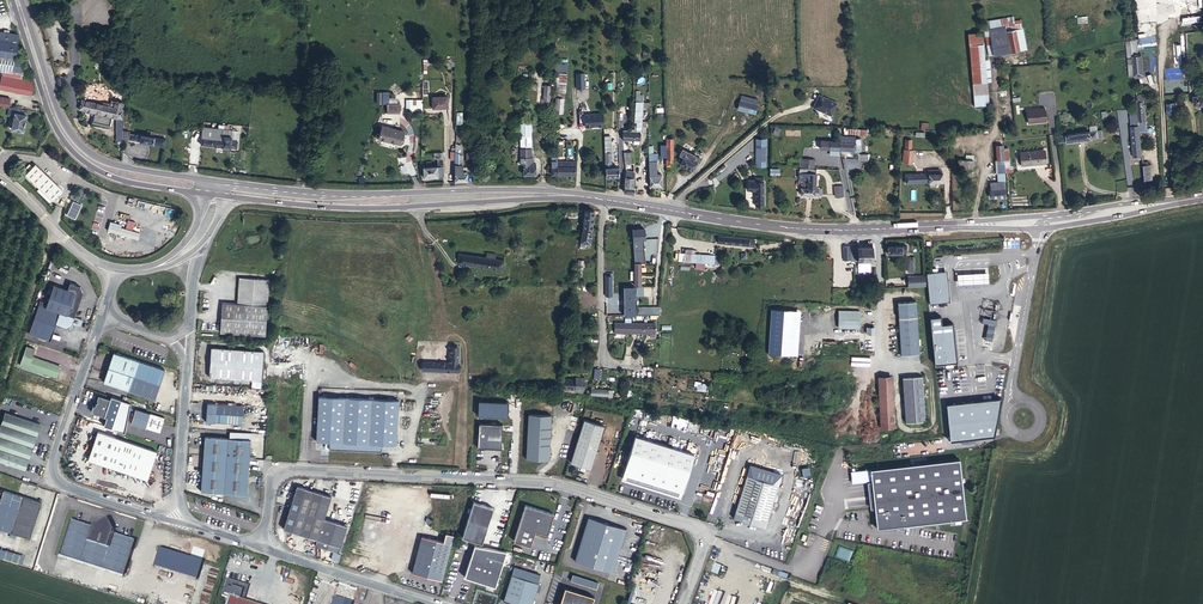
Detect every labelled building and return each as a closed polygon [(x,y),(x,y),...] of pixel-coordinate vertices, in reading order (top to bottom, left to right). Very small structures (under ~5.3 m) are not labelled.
[(989,56),(993,55),(1026,49),(1020,20),(1006,22),(1006,18),(984,22),(984,27),(989,56)] [(3,72),(0,85),(0,89),(31,95),(33,86),(32,81),(23,79),(25,59),(15,57),(17,42),(18,35),(9,33),(4,33),(0,32),(0,72),(3,72)] [(987,81),(985,58),(984,58),(983,44),(969,45),(972,83),(987,81)] [(1134,65),(1134,69),(1143,68),(1142,56),(1138,56),(1133,56),(1134,63),(1134,65)] [(566,93),(567,74),(559,73),(558,93),(566,93)] [(585,89),(585,73),(576,73),(576,89),(585,89)] [(987,93),(987,81),(972,83),(973,94),(987,93)] [(389,92),(377,92),(377,103),(389,103),(389,92)] [(1139,120),(1140,121),(1142,121),(1146,120),(1145,107),(1146,107),(1146,101),(1145,101),(1144,97),(1142,97),(1142,94),(1137,95),(1139,120)] [(1194,96),(1195,105),(1202,104),(1202,95),(1194,96)] [(447,96),(432,97),(433,108),(448,108),(447,96)] [(759,101),(742,96),(741,101),(757,105),(759,101)] [(819,96),(815,105),(824,109),(825,113),(832,116),(837,104),(819,96)] [(9,107),(10,99),(0,97),(0,106),(9,107)] [(555,112),(562,113),(564,98),(556,97),(555,112)] [(123,131),(124,103),(111,100),(110,106),(107,106),(107,103),(103,102),(102,105),(81,100),(79,109),(93,112),(95,113),(112,117),(117,118),(116,138),(117,141),(123,141),(123,139),(123,131)] [(422,108),(422,100),(410,100),(410,108),(422,108)] [(634,129),(631,129),(630,130),(623,130),(623,140),(640,140),(640,134),(641,134),(641,133),(643,102),(636,101),(634,122),(637,122),(636,124),(634,124),(634,129)] [(738,108),(755,113),(757,105),(741,101),(740,101),(738,108)] [(1174,103),(1165,104),(1166,114),(1175,114),(1174,103)] [(387,113),(399,113),(400,104),(387,104),(387,113)] [(815,105),(814,108),(825,113),(824,109),(815,105)] [(9,107),(7,115),(14,117),(15,108),(9,107)] [(27,110),(15,108),(14,117),(12,129),(24,132),(27,110)] [(1032,109),(1027,110),(1028,123),(1046,121),(1045,108),(1040,108),(1040,109),(1032,110),(1032,109)] [(95,113),(93,112),(91,123),(110,127),(110,126),(93,122),(95,113)] [(112,117),(95,113),(93,122),(110,126),(112,117)] [(584,127),(603,127),(603,114),(584,114),(584,127)] [(536,163),(533,163),(533,157),(532,157),(532,149),(531,149),(531,120),(520,120),(520,163),(524,163),(524,174),(536,174),(536,163)] [(1132,133),(1139,133),(1139,129),(1139,125),(1131,126),(1132,133)] [(401,145),(404,132),(382,126),(379,135),(376,134),(375,137),(379,138),(378,139),(401,145)] [(232,130),(203,127),(201,144),(237,148),(237,141),(231,140),(232,130)] [(1102,130),(1080,133),(1081,140),(1103,137),(1102,130)] [(141,135),(129,133),(128,139),(140,141),(153,144),(153,143),(165,145),(166,139),(154,137),(141,135)] [(1081,140),(1080,133),(1058,136),(1059,143),(1081,140)] [(1134,157),(1141,156),(1139,133),(1132,133),(1134,157)] [(840,135),(840,139),(840,141),(840,150),(860,151),(860,138),(855,138),(855,136),(840,135)] [(840,139),(836,139),(836,141),(829,141),(820,140),(820,149),(840,150),(840,141),(840,139)] [(911,139),(905,139),(904,149),(905,149),(904,163),(912,163),(913,150),(911,150),(911,139)] [(766,143),(757,143),(756,166),(765,166),(766,143)] [(455,182),(467,181),(467,172),(463,172),(462,147),(455,144),(455,148),(455,159),(455,182)] [(653,146),(649,146),(649,177),(650,177),(650,186),(661,186),(661,176),(661,174),(657,174),(657,161),(651,161),(651,154),(653,154),(653,146)] [(684,157),(692,161),(695,157),(696,155),(682,148),(679,154),(684,157)] [(1025,151),(1020,152),(1021,165),(1045,163),(1044,150),(1033,151),(1025,152),(1025,151)] [(434,153),(435,166),(438,166),(437,157),(443,157),(442,152),(434,153)] [(634,158),(632,152),(624,153),(626,171),(633,171),(635,171),(634,158)] [(437,157),(438,166),(435,166),(432,166),(432,161),(426,162),(426,167),(425,167),(425,165),(423,165),(424,177),(444,176),(443,160),(443,157),(437,157)] [(680,163),(693,170),(697,163),(699,159),(695,157),(692,161),(684,157),(680,163)] [(611,158),(605,158),(605,162),(605,176),(619,176),(619,167),(612,167),(611,158)] [(814,159),(803,159),(802,167),(813,168),(814,159)] [(973,160),(958,159),(957,168),(972,168),(973,160)] [(1004,160),(996,160),(995,160),(996,173),(997,173),(998,182),(990,182),(991,197),(1005,196),(1005,181),(1004,160)] [(557,161),(557,174),(566,174),(566,161),(557,161)] [(575,161),(566,161),(566,174),(575,174),(575,161)] [(62,190),(35,164),(25,175),(52,201),(62,190)] [(1144,165),(1145,180),(1152,179),(1151,165),(1148,165),(1144,165)] [(799,168),(799,178),(801,178),(808,179),(807,187),(814,188),(815,188),(816,168),(799,168)] [(905,183),(942,182),(942,173),(940,173),(940,169),(928,170),(928,173),(905,174),(905,183)] [(624,192),(635,193),(635,187),(633,187),(633,171),(626,171),(625,177),(624,192)] [(808,179),(801,178),(801,183),(801,187),(801,194),(821,195),(821,188),(818,188),(814,188),(814,189),(807,189),(807,187),(808,179)] [(764,181),(748,181),(747,189),(755,190),(763,190),(764,181)] [(834,187),(835,195),(835,196),(843,195),(842,186),(834,187)] [(755,190),(755,205),(763,205),(763,190),(755,190)] [(82,205),(73,201),(67,215),(76,219),(82,205)] [(585,209),(583,229),(591,230),(592,229),(594,210),(585,209)] [(140,233),(109,224),(108,231),(138,240),(140,233)] [(591,230),(583,229),(580,248),(584,248),(585,246),(590,247),(591,230)] [(755,240),(719,236),(718,243),(754,247),(755,240)] [(873,261),(872,246),(857,246),(857,247),(850,247),(850,246),(843,246),(843,260),(858,260),(858,261),(870,261),(870,266),(875,265),(875,260),(873,261)] [(463,259),(464,254),(459,253),(458,263),(467,265),(468,260),(463,259)] [(486,257),(464,254),(463,259),(468,260),(467,265),(502,270),(504,260),(495,259),(495,254),(487,253),(486,257)] [(715,255),(684,253),(683,261),(714,263),(715,255)] [(946,271),(926,273),(930,302),(949,300),(946,271)] [(926,275),(909,275),(909,286),(926,285),(926,275)] [(54,285),(53,286),(82,296),(83,292),(80,286),(70,282),(67,290),(54,285)] [(268,298),(269,284),(239,282),(238,296),(268,298)] [(82,296),(53,286),(48,300),(77,310),(82,296)] [(222,310),(267,313),(268,298),(238,296),(237,303),(222,302),(222,310)] [(77,310),(48,300),(47,303),(40,301),(36,312),(72,324),(77,310)] [(898,302),(901,355),(919,353),(915,301),(898,302)] [(625,306),(624,315),(659,315),(660,306),(625,306)] [(772,309),(769,354),(797,355),(800,311),(772,309)] [(860,311),(839,309),(837,326),(859,328),(860,311)] [(220,325),(266,328),(267,313),(222,310),(220,325)] [(72,324),(36,312),(29,333),(51,340),(56,324),(66,327),(72,324)] [(939,316),(929,317),(934,363),(955,360),(952,322),(940,324),(939,316)] [(656,323),(615,323),(615,333),(656,333),(656,323)] [(265,336),(266,328),(220,325),(220,333),(265,336)] [(34,349),(26,346),(20,365),(28,368),(32,358),(32,356),(34,349)] [(210,355),(263,358),(264,351),(211,348),(210,355)] [(272,352),(264,351),(263,358),(262,373),(261,381),(270,381),(272,352)] [(135,372),(139,361),(113,352),(110,364),(135,372)] [(262,373),(263,358),(210,355),(209,369),(262,373)] [(32,356),(32,358),(60,367),(61,366),(32,356)] [(60,367),(32,358),(28,368),(57,377),(60,367)] [(130,387),(129,390),(155,399),(165,369),(139,361),(135,372),(130,387)] [(135,372),(110,364),(105,378),(130,387),(135,372)] [(261,381),(262,373),(209,369),(209,377),(261,381)] [(881,428),(894,427),(891,376),(878,377),(881,428)] [(922,376),(903,377),(906,422),(925,421),(922,376)] [(575,380),(575,389),(583,390),(584,378),(575,377),(575,380)] [(129,390),(130,387),(105,378),(103,382),(129,390)] [(563,389),(575,389),(575,380),(563,380),(563,389)] [(591,391),(591,395),(591,396),(608,397),(612,397),(612,391),(591,389),(591,391)] [(398,395),(318,391),(316,441),(329,441),(328,448),(381,451),(381,444),(396,445),(398,395)] [(96,402),(93,412),(106,417),(103,425),(125,432),(131,403),(111,396),(110,399),(98,395),(97,400),(98,401),(96,402)] [(1001,398),(945,403),(949,440),(994,435),(1001,398)] [(207,414),(243,417),(243,405),(207,403),(207,414)] [(132,419),(161,429),(164,417),(135,409),(132,419)] [(37,435),(41,424),(5,412),(1,423),(37,435)] [(242,424),(243,417),(207,414),(206,422),(242,424)] [(529,414),(527,459),(549,460),(551,415),(529,414)] [(160,432),(161,429),(132,419),(131,423),(160,432)] [(584,419),(571,462),(590,468),(604,425),(584,419)] [(36,438),(37,435),(1,423),(0,426),(36,438)] [(502,424),(479,423),(478,447),(501,448),(502,424)] [(36,438),(0,426),(0,436),(33,447),(36,438)] [(114,437),(97,431),(88,460),(105,465),(107,458),(112,444),(114,437)] [(231,431),(230,438),(250,440),(250,433),(231,431)] [(33,447),(0,436),(0,442),(31,452),(33,447)] [(694,454),(635,436),(622,480),(680,498),(694,454)] [(112,444),(122,447),(123,440),(114,437),(112,444)] [(204,444),(250,447),(251,440),(250,440),(230,438),(205,437),(204,444)] [(122,447),(155,458),(157,451),(123,440),(122,447)] [(31,452),(0,442),(0,448),(29,458),(31,452)] [(107,458),(119,462),(122,447),(112,444),(107,458)] [(249,462),(250,447),(204,444),(203,459),(249,462)] [(119,462),(150,472),(152,465),(155,458),(122,447),(119,462)] [(29,458),(0,448),(0,462),(25,470),(29,458)] [(117,470),(119,462),(107,458),(105,465),(117,470)] [(202,474),(248,477),(249,462),(203,459),(202,474)] [(959,459),(869,470),(876,527),(965,516),(959,459)] [(147,480),(150,472),(119,462),(117,470),(130,474),(147,480)] [(782,474),(750,464),(734,517),(765,527),(782,474)] [(801,466),(804,479),(811,478),(808,465),(801,466)] [(247,494),(248,477),(202,474),(201,491),(247,494)] [(303,512),(311,489),(294,484),(287,507),(303,512)] [(328,495),(311,489),(303,512),(321,518),(328,495)] [(19,505),(10,532),(30,538),(42,502),(16,494),(16,495),(14,494),(14,493),(5,490),(2,499),(19,505)] [(19,505),(2,499),(0,505),(0,528),(10,532),(19,505)] [(474,501),(462,537),(482,543),(494,507),(474,501)] [(556,514),(527,505),(516,541),(532,546),(537,531),(549,535),(556,514)] [(303,512),(287,507),(280,529),(296,534),(303,512)] [(321,518),(303,512),(296,534),(314,540),(321,518)] [(588,517),(575,560),(593,566),(595,557),(612,563),(618,546),(621,547),(627,528),(614,524),(614,525),(588,517)] [(321,518),(314,540),(312,546),(335,553),(344,525),(321,518)] [(95,523),(82,564),(97,568),(110,527),(107,522),(106,523),(102,521),(102,520),(95,523)] [(68,559),(79,524),(69,521),(58,556),(68,559)] [(90,527),(79,524),(68,559),(82,564),(95,523),(90,526),(90,527)] [(110,527),(97,568),(111,573),(122,537),(112,534),(113,533),(110,527)] [(453,537),(445,535),(443,544),(451,546),(453,537)] [(122,537),(111,573),(122,576),(134,541),(122,537)] [(443,544),(421,538),(411,574),(441,582),(451,546),(443,544)] [(506,552),(474,546),(464,577),(494,586),(506,552)] [(200,561),(158,549),(153,566),(196,578),(200,561)] [(8,550),(5,558),(21,565),(24,557),(8,550)] [(595,557),(593,566),(610,571),(612,563),(595,557)] [(711,572),(718,575),(721,566),(714,563),(711,572)] [(598,583),(572,575),(571,581),(597,589),(598,583)] [(529,603),(532,603),(538,585),(511,577),(503,603),(507,603),(523,603),(524,602),(529,603)] [(243,600),(248,585),(241,583),(241,584),(234,582),(234,581),(227,579),(222,596),(227,598),(225,603),(255,603),(243,600)] [(592,597),(594,591),(581,588),(580,594),(592,597)] [(567,592),(563,603),(593,603),(594,600),(567,592)]
